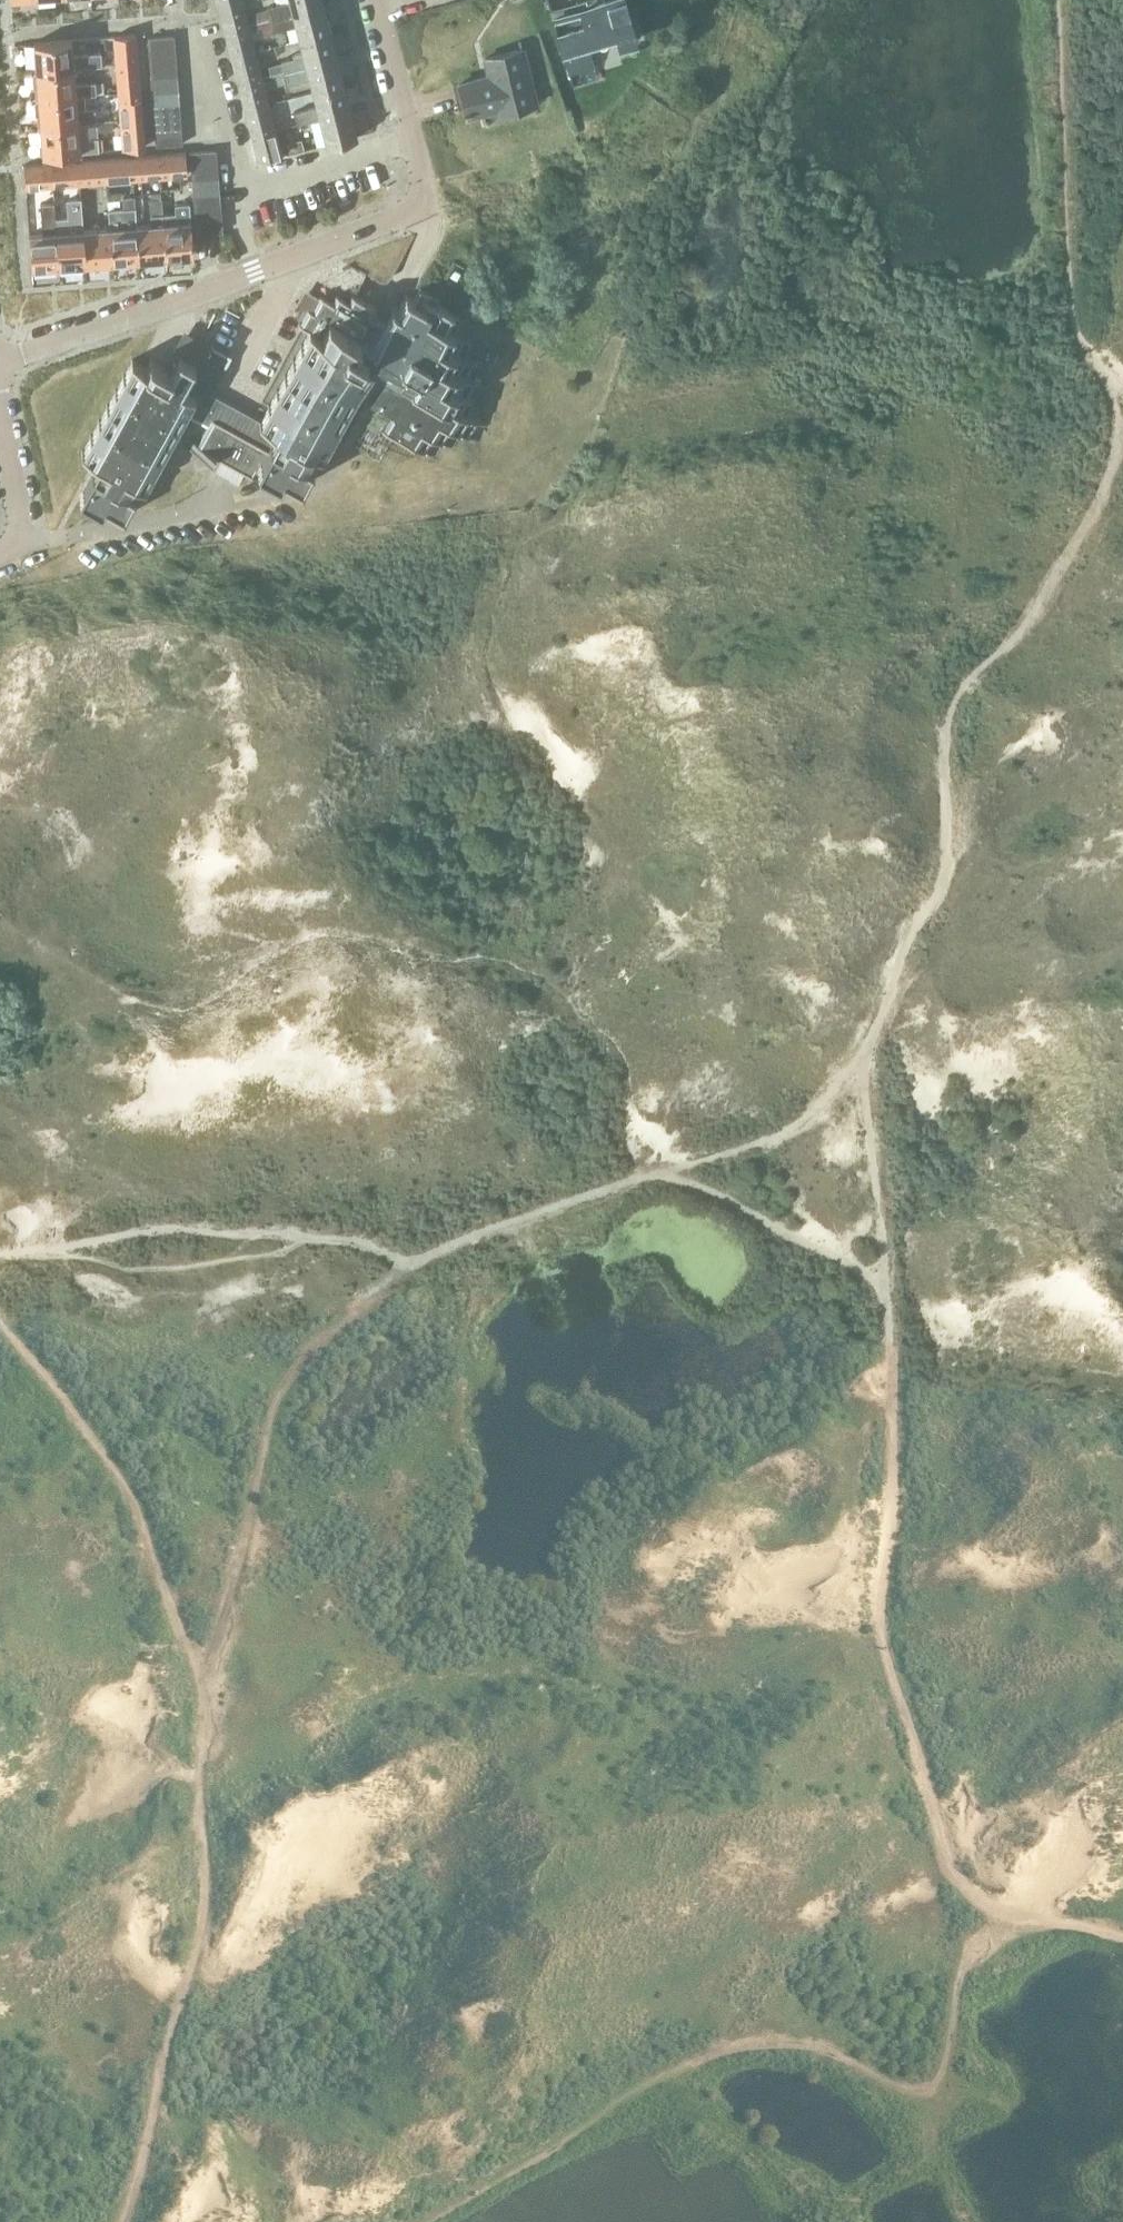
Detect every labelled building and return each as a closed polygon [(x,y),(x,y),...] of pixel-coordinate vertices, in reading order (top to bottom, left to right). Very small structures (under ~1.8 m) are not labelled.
[(225,30),(248,23),(243,1),(243,0),(226,0),(218,2),(220,6),(225,30)] [(270,18),(324,4),(323,0),(290,0),(267,6),(270,18)] [(637,38),(625,0),(618,0),(608,3),(607,1),(552,18),(572,87),(598,79),(589,43),(616,36),(619,49),(638,43),(637,38)] [(296,25),(300,38),(330,30),(324,4),(270,18),(273,31),(296,25)] [(255,22),(270,18),(268,9),(253,13),(255,22)] [(270,18),(248,23),(250,29),(261,26),(264,38),(274,35),(273,31),(270,18)] [(225,30),(231,55),(254,49),(250,29),(248,23),(225,30)] [(270,73),(274,73),(337,56),(330,30),(300,38),(303,51),(293,54),(294,57),(281,61),(282,63),(268,66),(270,73)] [(113,36),(115,61),(138,59),(136,35),(113,36)] [(148,38),(149,52),(175,50),(173,36),(148,38)] [(34,43),(36,72),(74,69),(102,66),(101,52),(72,54),(71,40),(34,43)] [(460,83),(468,115),(497,108),(498,112),(536,103),(522,48),(484,57),(489,76),(460,83)] [(233,60),(238,82),(261,76),(254,49),(231,55),(233,60)] [(149,52),(150,65),(176,63),(175,50),(149,52)] [(310,77),(313,90),(344,82),(337,56),(274,73),(277,86),(310,77)] [(117,86),(118,93),(141,91),(140,84),(138,59),(115,61),(117,86)] [(150,65),(151,78),(177,76),(176,63),(150,65)] [(39,99),(84,96),(104,94),(103,82),(75,84),(74,69),(36,72),(39,99)] [(151,78),(152,92),(178,90),(177,76),(151,78)] [(238,82),(245,107),(267,101),(261,76),(238,82)] [(297,123),(320,116),(351,109),(344,82),(313,90),(317,106),(294,112),(297,123)] [(152,92),(153,105),(179,104),(178,90),(152,92)] [(119,100),(121,124),(143,122),(141,99),(141,91),(118,93),(119,100)] [(41,127),(87,123),(98,122),(106,122),(105,107),(85,109),(84,96),(39,99),(41,127)] [(246,113),(251,134),(275,128),(270,107),(267,101),(245,107),(246,113)] [(153,105),(154,118),(180,116),(179,104),(153,105)] [(351,109),(320,116),(327,143),(358,136),(351,109)] [(154,118),(155,132),(181,130),(180,116),(154,118)] [(106,122),(98,122),(99,132),(113,131),(112,121),(106,122)] [(143,122),(121,124),(123,148),(145,147),(143,122)] [(87,123),(41,127),(43,156),(81,152),(98,151),(97,139),(97,138),(88,139),(87,123)] [(275,128),(251,134),(259,163),(283,157),(275,128)] [(181,130),(155,132),(157,146),(183,143),(181,130)] [(302,141),(287,144),(289,154),(304,150),(302,141)] [(191,153),(192,167),(219,165),(218,151),(191,153)] [(186,154),(158,157),(160,178),(188,176),(186,154)] [(160,178),(158,157),(135,158),(136,180),(160,178)] [(129,159),(104,161),(106,183),(131,181),(129,159)] [(106,183),(104,161),(81,163),(82,185),(106,183)] [(76,163),(51,165),(53,187),(77,185),(76,163)] [(53,187),(51,165),(24,167),(25,190),(53,187)] [(192,167),(193,181),(220,179),(219,165),(192,167)] [(193,181),(194,194),(221,192),(220,179),(193,181)] [(194,194),(195,207),(222,205),(221,192),(194,194)] [(68,233),(56,234),(59,267),(86,265),(83,232),(80,194),(68,195),(69,202),(67,202),(67,211),(66,211),(68,233)] [(108,209),(110,229),(113,262),(140,260),(137,227),(134,195),(122,196),(123,208),(108,209)] [(56,234),(54,203),(40,204),(41,213),(42,235),(29,236),(32,269),(59,267),(56,234)] [(163,214),(164,225),(166,258),(194,256),(190,203),(175,204),(175,213),(163,214)] [(195,207),(196,221),(223,218),(222,205),(195,207)] [(223,218),(196,221),(197,235),(224,233),(223,218)] [(164,225),(137,227),(140,260),(166,258),(164,225)] [(110,229),(83,232),(86,265),(113,262),(110,229)] [(449,276),(456,280),(460,272),(453,269),(449,276)] [(214,458),(220,461),(214,473),(237,485),(244,474),(254,479),(259,470),(280,482),(283,476),(302,485),(311,469),(305,465),(312,452),(323,458),(357,397),(390,416),(382,430),(425,454),(434,439),(441,444),(450,428),(468,438),(477,422),(467,417),(476,401),(467,397),(475,381),(466,376),(474,362),(464,356),(473,341),(455,331),(463,316),(421,293),(416,301),(405,295),(397,310),(392,307),(384,321),(371,314),(375,308),(351,295),(348,302),(336,295),(332,303),(319,296),(311,310),(308,308),(299,325),(310,332),(260,421),(209,393),(229,356),(183,330),(163,367),(150,359),(145,368),(131,361),(80,453),(99,463),(79,500),(102,513),(105,507),(124,517),(135,498),(127,494),(133,483),(145,490),(187,413),(210,426),(198,446),(184,439),(181,446),(212,463),(214,458)]
